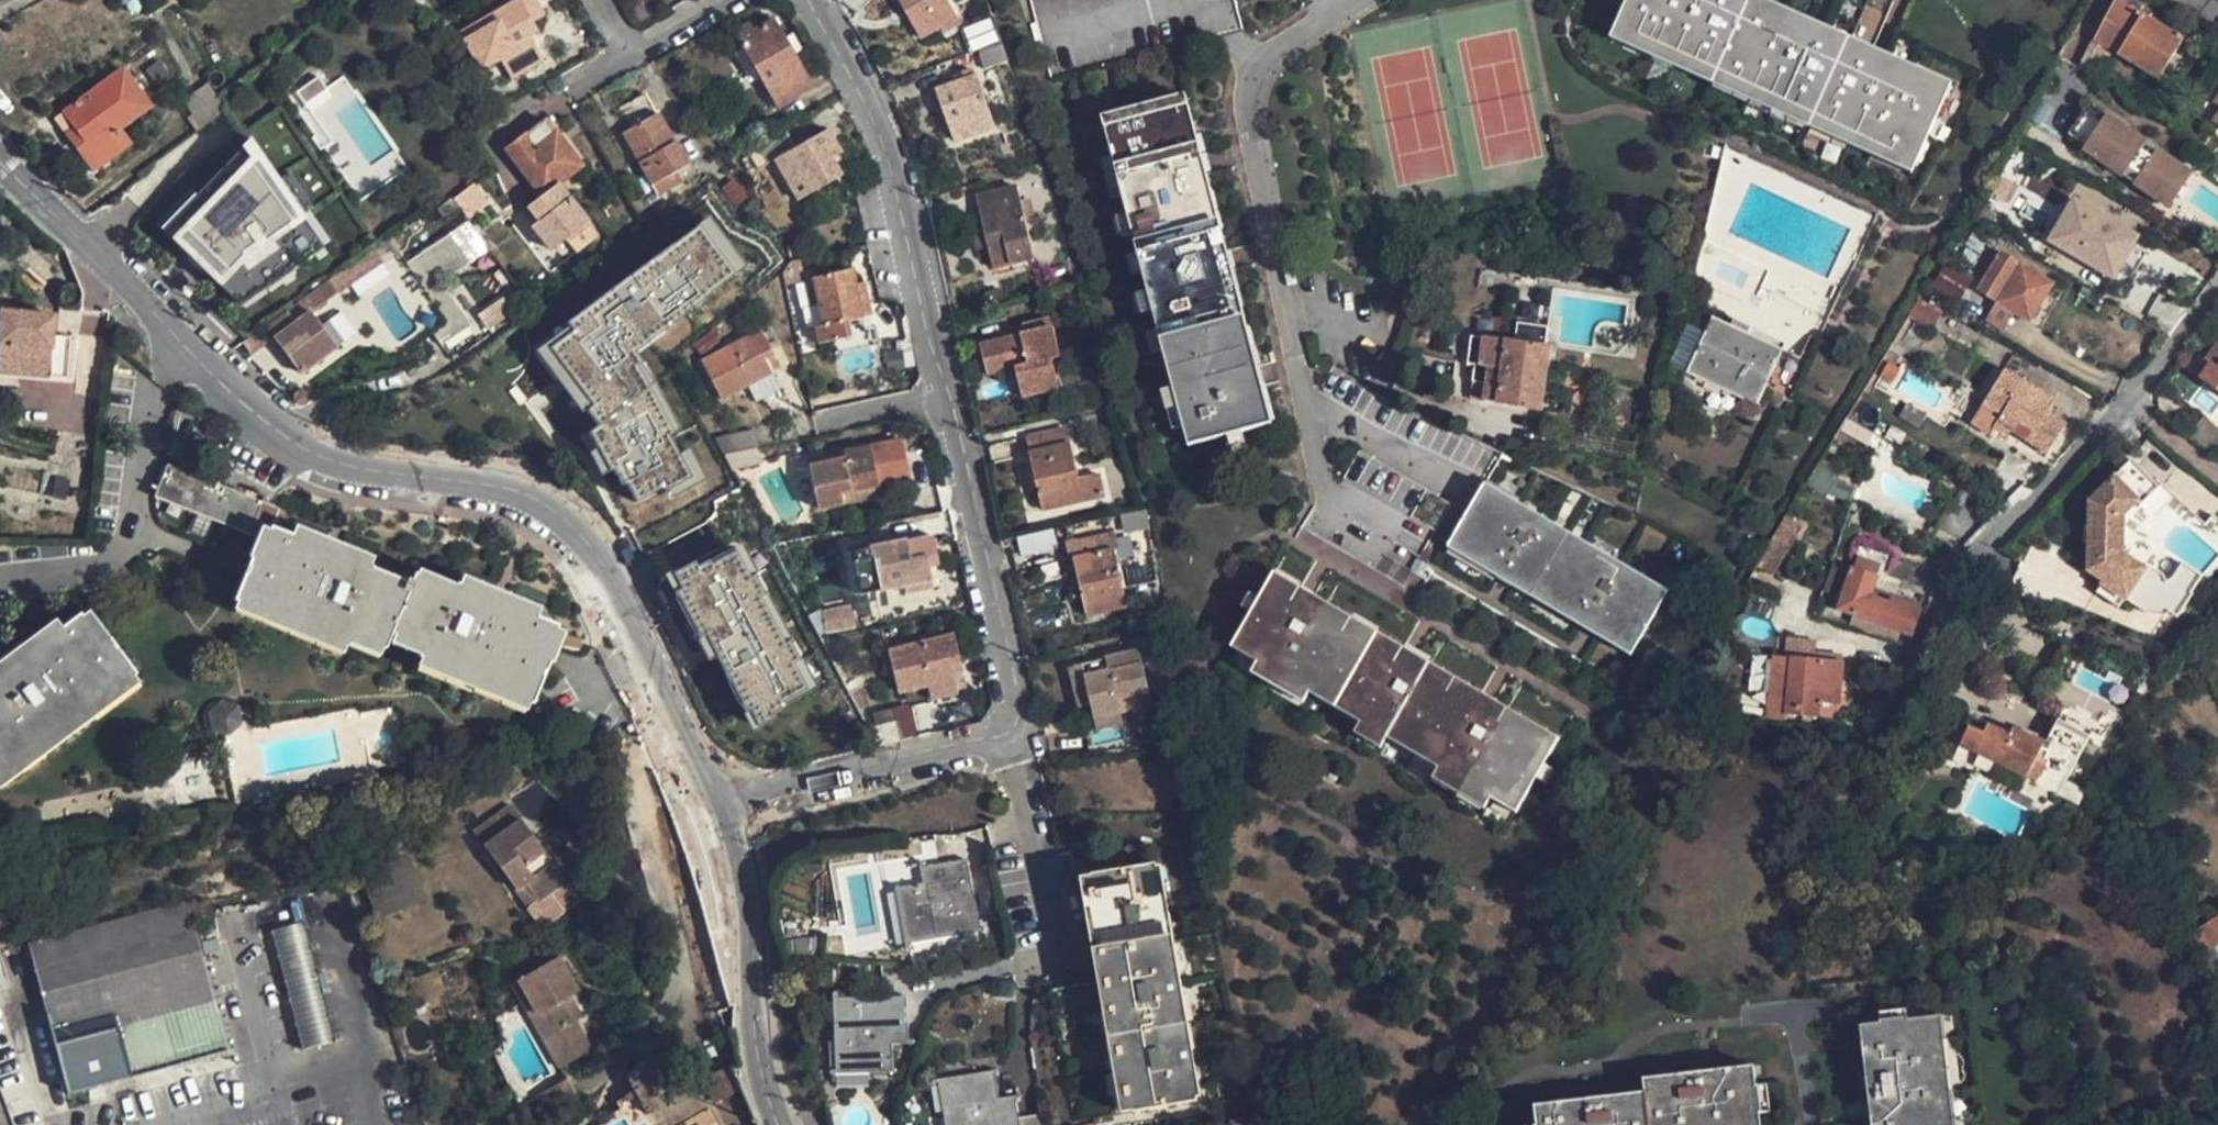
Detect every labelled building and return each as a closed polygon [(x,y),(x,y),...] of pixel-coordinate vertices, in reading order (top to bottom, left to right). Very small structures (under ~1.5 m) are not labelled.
[(519,0),(517,0),(460,36),(494,91),(540,63),(526,42),(539,34),(533,23),(519,0)] [(533,23),(545,16),(535,0),(519,0),(533,23)] [(922,37),(942,26),(945,31),(959,23),(946,0),(902,0),(922,37)] [(1238,0),(1031,0),(1049,74),(1245,25),(1238,0)] [(1765,0),(1631,0),(1613,42),(1911,172),(1950,81),(1765,0)] [(2091,71),(2109,45),(2161,78),(2186,41),(2134,7),(2138,0),(2115,0),(2113,4),(2075,61),(2091,71)] [(810,85),(771,19),(751,30),(747,23),(732,31),(736,38),(775,106),(810,85)] [(965,34),(972,50),(977,48),(999,39),(993,23),(965,34)] [(985,69),(1007,60),(1000,39),(999,39),(977,48),(985,69)] [(960,70),(963,78),(938,88),(956,139),(992,125),(970,65),(960,70)] [(124,67),(61,110),(51,117),(87,169),(128,141),(118,127),(150,104),(124,67)] [(329,91),(319,78),(306,87),(315,100),(329,91)] [(199,126),(223,109),(205,83),(181,100),(199,126)] [(315,100),(306,87),(299,93),(312,112),(333,98),(329,91),(315,100)] [(619,130),(655,193),(692,173),(656,109),(653,111),(643,94),(616,110),(625,127),(619,130)] [(1193,102),(1107,123),(1187,447),(1273,425),(1193,102)] [(2102,116),(2084,104),(2067,128),(2092,146),(2089,150),(2121,171),(2129,159),(2141,167),(2133,179),(2154,193),(2161,181),(2174,189),(2189,167),(2125,125),(2121,132),(2108,123),(2109,121),(2102,116)] [(2121,132),(2125,125),(2106,111),(2102,116),(2109,121),(2108,123),(2121,132)] [(540,194),(530,202),(542,216),(532,223),(553,249),(567,238),(577,251),(596,235),(555,182),(577,165),(542,120),(505,149),(540,194)] [(796,198),(839,173),(830,157),(839,152),(825,128),(794,145),(783,126),(746,145),(758,165),(772,157),(796,198)] [(192,192),(200,199),(227,180),(221,171),(237,154),(242,161),(254,153),(239,132),(229,142),(233,149),(192,192)] [(242,161),(237,154),(221,171),(227,180),(191,206),(185,200),(165,220),(179,233),(170,242),(184,255),(199,269),(212,282),(221,273),(239,291),(284,260),(289,268),(310,253),(284,217),(294,210),(254,153),(242,161)] [(2121,171),(2133,179),(2141,167),(2129,159),(2121,171)] [(2024,189),(2008,179),(1990,209),(2007,218),(2024,189)] [(2161,181),(2154,193),(2166,202),(2174,189),(2161,181)] [(476,192),(471,184),(452,197),(457,205),(468,220),(487,207),(476,192)] [(151,223),(170,242),(179,233),(165,220),(185,200),(191,206),(200,199),(186,186),(151,223)] [(991,250),(995,269),(1037,259),(1019,187),(978,198),(986,232),(991,250)] [(2144,237),(2074,197),(2047,242),(2114,282),(2144,237)] [(320,247),(294,210),(284,217),(310,253),(320,247)] [(469,257),(451,227),(406,256),(447,318),(433,327),(441,341),(471,321),(442,275),(469,257)] [(991,250),(986,232),(975,235),(980,253),(991,250)] [(730,273),(693,235),(570,323),(575,331),(549,348),(594,405),(588,410),(600,422),(590,435),(637,503),(689,467),(634,354),(730,273)] [(48,284),(53,289),(66,274),(29,241),(15,257),(27,267),(48,284)] [(2058,278),(2026,257),(2007,245),(1981,286),(1999,298),(2016,309),(2032,319),(2058,278)] [(351,261),(343,267),(351,279),(379,258),(371,248),(351,261)] [(199,269),(184,255),(182,256),(187,263),(191,267),(198,270),(199,269)] [(803,280),(798,257),(789,258),(785,265),(781,271),(783,284),(803,280)] [(221,273),(212,282),(238,307),(290,269),(289,268),(284,260),(239,291),(221,273)] [(1946,265),(1934,284),(1957,299),(1970,281),(1946,265)] [(48,284),(27,267),(15,281),(36,298),(48,284)] [(351,279),(343,267),(334,273),(327,279),(336,291),(351,279)] [(850,271),(812,279),(817,300),(807,303),(817,343),(827,341),(830,356),(877,346),(871,318),(862,320),(862,317),(870,315),(862,280),(853,282),(850,271)] [(300,370),(334,343),(327,333),(331,330),(323,319),(318,322),(310,310),(336,291),(327,279),(317,286),(288,309),(265,325),(273,335),(300,370)] [(1914,294),(1904,312),(1930,327),(1941,309),(1914,294)] [(2016,309),(1999,298),(1987,316),(2005,327),(2016,309)] [(1,306),(0,321),(0,369),(48,373),(52,332),(53,311),(1,306)] [(1780,350),(1712,318),(1687,372),(1756,403),(1780,350)] [(1473,335),(1469,364),(1476,365),(1474,383),(1488,385),(1486,401),(1542,408),(1553,325),(1520,320),(1518,341),(1473,335)] [(981,346),(990,377),(1016,370),(1024,402),(1061,393),(1053,361),(1063,358),(1055,327),(981,346)] [(258,330),(245,339),(253,350),(265,341),(258,330)] [(70,333),(52,332),(48,373),(66,375),(70,333)] [(755,402),(780,388),(765,360),(773,356),(761,332),(701,364),(721,400),(746,386),(755,402)] [(2207,356),(2211,359),(2198,377),(2197,378),(2217,394),(2217,342),(2207,356)] [(2193,374),(2198,377),(2211,359),(2207,356),(2193,374)] [(1886,358),(1879,369),(1889,376),(1896,364),(1886,358)] [(1999,365),(1969,419),(1984,427),(1987,423),(1990,424),(1993,425),(1997,426),(2001,424),(2004,422),(2006,419),(2007,417),(2008,416),(2012,415),(2014,412),(2031,422),(2028,428),(2047,439),(2061,414),(2044,405),(2050,394),(1999,365)] [(1367,390),(1356,415),(1487,473),(1500,451),(1384,402),(1367,390)] [(2012,415),(2008,416),(2028,428),(2031,422),(2014,412),(2012,415)] [(1067,431),(1027,441),(1045,512),(1101,497),(1096,477),(1080,481),(1067,431)] [(715,443),(724,460),(756,452),(751,433),(715,443)] [(900,440),(843,452),(843,455),(844,459),(835,462),(808,467),(817,509),(840,503),(837,492),(873,485),(908,477),(900,440)] [(756,452),(724,460),(729,469),(759,462),(756,452)] [(2142,504),(2160,486),(2134,458),(2091,498),(2091,567),(2108,577),(2106,579),(2130,593),(2151,607),(2171,610),(2174,606),(2182,611),(2197,587),(2196,587),(2173,573),(2168,574),(2167,569),(2157,563),(2146,562),(2125,549),(2124,512),(2138,500),(2142,504)] [(291,536),(270,528),(277,509),(166,465),(153,497),(256,538),(232,609),(241,613),(344,654),(348,644),(381,658),(386,642),(424,658),(421,668),(529,711),(543,675),(539,673),(554,635),(457,596),(455,604),(416,587),(413,596),(368,577),(375,559),(294,525),(291,536)] [(1833,477),(1828,491),(1851,499),(1856,485),(1833,477)] [(1668,586),(1483,481),(1449,540),(1634,645),(1668,586)] [(837,492),(840,503),(875,496),(873,485),(837,492)] [(1755,566),(1773,577),(1815,506),(1798,496),(1755,566)] [(2217,508),(2209,518),(2201,511),(2193,521),(2217,540),(2217,509),(2217,508)] [(1124,532),(1149,526),(1146,510),(1120,516),(1124,532)] [(1403,586),(1301,528),(1290,547),(1407,616),(1413,605),(1428,581),(1411,572),(1403,586)] [(858,595),(931,581),(928,567),(938,565),(932,535),(849,552),(858,595)] [(1068,544),(1072,561),(1085,617),(1126,608),(1113,551),(1110,535),(1068,544)] [(1634,645),(1449,540),(1446,545),(1632,650),(1634,645)] [(741,543),(707,562),(709,565),(733,552),(748,578),(757,573),(741,543)] [(1855,551),(1850,564),(1874,573),(1879,561),(1855,551)] [(680,589),(674,592),(699,638),(703,636),(743,710),(749,707),(759,725),(761,724),(773,717),(771,712),(784,705),(783,702),(807,689),(796,668),(804,664),(793,645),(786,649),(758,597),(766,592),(756,573),(748,578),(733,552),(709,565),(707,561),(696,567),(693,562),(671,574),(680,589)] [(2173,573),(2196,587),(2206,569),(2184,556),(2173,573)] [(1852,609),(1847,619),(1893,637),(1897,627),(1907,630),(1916,608),(1888,597),(1887,599),(1867,592),(1874,573),(1850,564),(1832,557),(1822,585),(1841,593),(1837,603),(1852,609)] [(671,574),(673,573),(673,572),(664,576),(673,593),(680,589),(671,574)] [(1559,739),(1275,574),(1232,647),(1517,814),(1559,739)] [(2124,603),(2130,593),(2106,579),(2101,589),(2124,603)] [(1888,597),(1916,608),(1918,602),(1890,591),(1888,597)] [(767,592),(758,597),(786,649),(794,644),(767,592)] [(852,608),(824,614),(828,637),(856,631),(852,608)] [(86,627),(0,692),(0,787),(138,683),(140,681),(135,674),(116,647),(107,653),(86,627)] [(960,658),(953,632),(888,651),(899,691),(929,684),(933,698),(958,690),(957,688),(967,685),(964,671),(953,675),(950,661),(960,658)] [(703,636),(695,641),(707,662),(715,658),(703,636)] [(1108,655),(1111,671),(1075,678),(1080,705),(1091,703),(1093,714),(1147,703),(1152,699),(1148,678),(1142,648),(1108,655)] [(1844,661),(1792,656),(1786,712),(1819,717),(1821,701),(1840,703),(1844,661)] [(950,661),(953,675),(964,671),(960,658),(950,661)] [(796,668),(807,689),(783,702),(784,703),(817,686),(805,664),(804,664),(796,668)] [(1164,675),(1148,678),(1152,699),(1169,695),(1164,675)] [(222,738),(236,726),(234,708),(215,702),(202,713),(205,732),(222,738)] [(894,720),(899,740),(914,736),(907,705),(891,709),(894,720)] [(743,710),(739,712),(749,731),(761,725),(761,724),(759,725),(749,707),(743,710)] [(872,746),(899,740),(894,720),(868,727),(872,746)] [(1961,744),(1976,751),(2029,776),(2030,774),(2041,779),(2049,763),(2045,760),(2048,753),(2042,750),(2046,743),(2018,728),(2013,739),(1987,726),(1984,734),(1969,727),(1961,744)] [(541,907),(570,887),(519,810),(478,838),(519,897),(528,889),(541,907)] [(923,882),(909,885),(916,927),(938,923),(940,935),(977,928),(969,886),(973,885),(968,857),(938,862),(941,879),(923,882)] [(941,879),(938,862),(920,865),(923,882),(941,879)] [(1138,1110),(1199,1098),(1159,863),(1097,873),(1138,1110)] [(938,923),(916,927),(909,885),(897,887),(907,940),(940,935),(938,923)] [(528,889),(519,897),(530,915),(541,907),(528,889)] [(190,902),(110,923),(148,1072),(179,1064),(226,1053),(213,999),(190,902)] [(2192,925),(2206,944),(2217,936),(2217,908),(2192,925)] [(306,919),(270,929),(303,1054),(337,1043),(306,919)] [(148,1072),(110,923),(31,944),(54,1040),(68,1095),(148,1072)] [(567,1010),(576,1007),(564,967),(519,982),(532,1022),(535,1021),(543,1044),(567,1036),(559,1012),(567,1010)] [(532,1022),(519,982),(513,984),(542,1077),(576,1066),(567,1036),(543,1044),(535,1021),(532,1022)] [(910,1042),(907,996),(834,1000),(839,1074),(895,1070),(893,1043),(910,1042)] [(559,1012),(567,1036),(574,1033),(567,1010),(559,1012)] [(1946,1124),(1958,1124),(1946,1014),(1935,1015),(1946,1124)] [(1858,1023),(1868,1112),(1870,1124),(1946,1124),(1935,1015),(1858,1023)] [(1530,1124),(1760,1124),(1752,1063),(1709,1069),(1641,1078),(1642,1091),(1587,1099),(1528,1107),(1530,1124)] [(1015,1095),(999,1098),(994,1074),(933,1084),(940,1124),(1020,1124),(1015,1095)] [(521,1117),(555,1106),(550,1088),(516,1099),(521,1117)] [(705,1115),(697,1098),(655,1119),(658,1124),(710,1124),(705,1115)] [(555,1106),(521,1117),(523,1124),(561,1124),(555,1106)]
